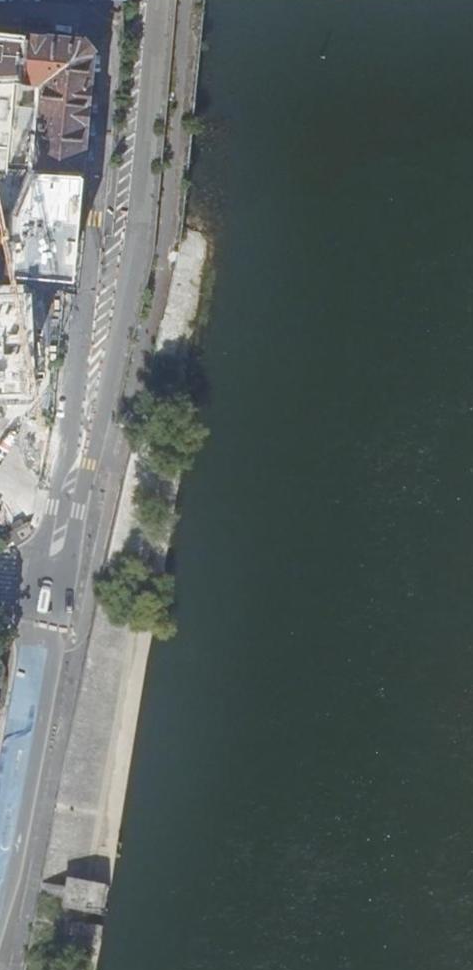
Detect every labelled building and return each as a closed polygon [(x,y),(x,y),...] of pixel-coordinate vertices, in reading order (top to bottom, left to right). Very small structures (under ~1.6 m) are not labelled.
[(0,33),(0,83),(12,83),(16,35),(0,33)] [(73,41),(16,35),(12,83),(30,84),(37,79),(40,84),(33,88),(31,109),(17,108),(16,129),(35,131),(34,136),(28,136),(26,171),(39,172),(73,174),(78,123),(84,52),(73,41)] [(39,172),(26,171),(8,215),(5,273),(63,278),(73,174),(39,172)] [(13,291),(0,292),(0,390),(17,389),(13,291)]
